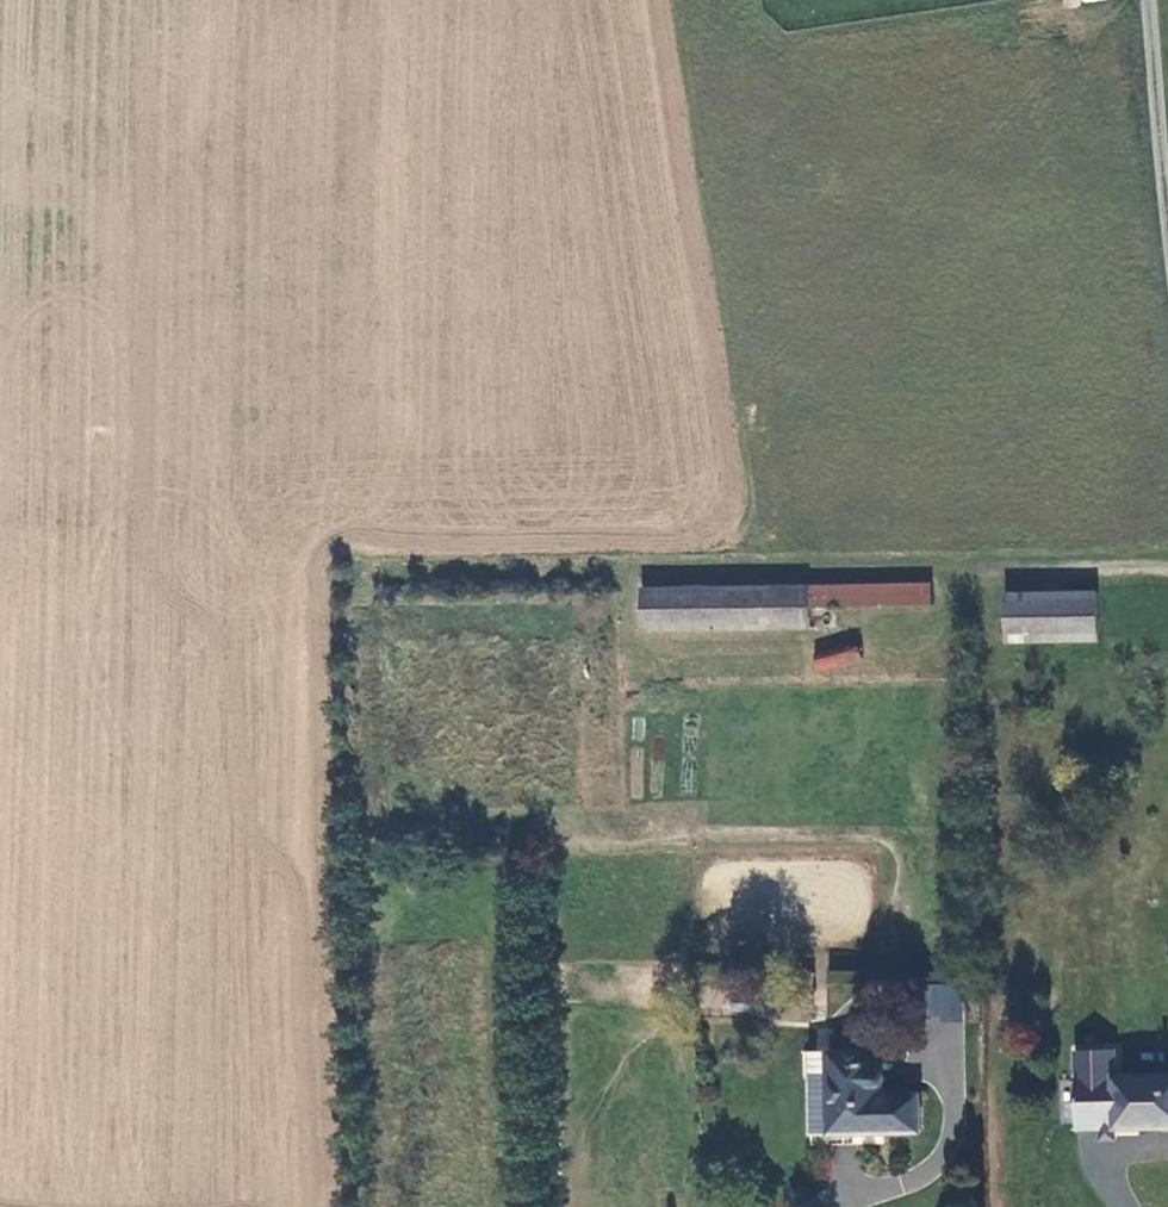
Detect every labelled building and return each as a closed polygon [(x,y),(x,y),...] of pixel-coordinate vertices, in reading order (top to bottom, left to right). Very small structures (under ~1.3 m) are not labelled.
[(657,594),(657,636),(823,635),(823,614),(946,613),(946,591),(657,594)] [(1111,601),(1020,600),(1020,648),(1111,649),(1111,601)] [(818,675),(862,663),(857,646),(813,659),(818,675)] [(789,1019),(815,1021),(817,991),(825,992),(826,975),(796,973),(795,990),(791,989),(789,1019)] [(733,1011),(754,1013),(755,986),(734,986),(733,1003),(733,1011)] [(904,1009),(965,1009),(963,986),(903,986),(904,1009)] [(826,992),(825,992),(817,991),(815,1021),(824,1022),(826,992)] [(1115,1073),(1115,1047),(1076,1048),(1078,1127),(1100,1127),(1117,1126),(1116,1124),(1139,1124),(1140,1126),(1167,1125),(1167,1072),(1115,1073)] [(929,1097),(892,1098),(891,1052),(839,1053),(839,1120),(839,1136),(930,1136),(929,1097)] [(1117,1138),(1117,1126),(1100,1127),(1101,1139),(1117,1138)]
